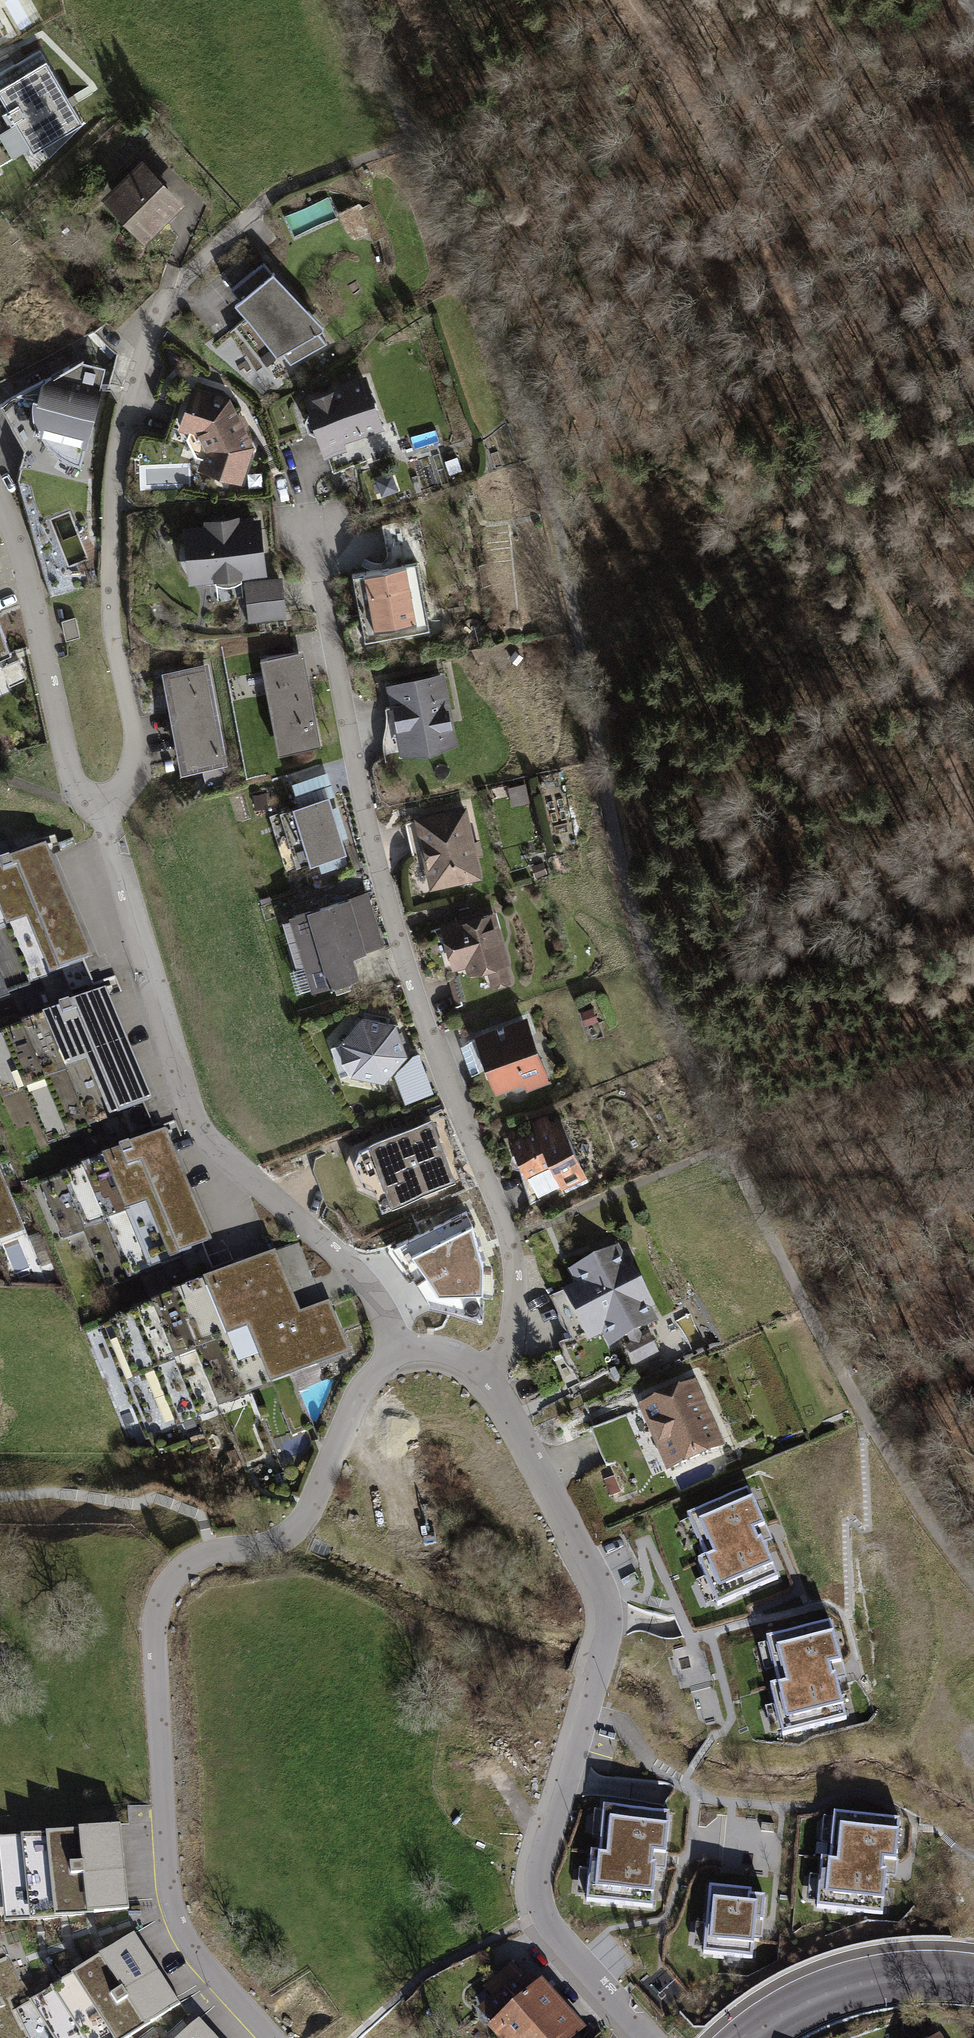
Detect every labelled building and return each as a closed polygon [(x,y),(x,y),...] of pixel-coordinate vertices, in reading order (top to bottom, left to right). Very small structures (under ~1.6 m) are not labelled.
[(22,152),(15,140),(23,136),(33,152),(82,124),(40,50),(18,62),(21,69),(2,80),(7,89),(0,93),(0,164),(22,152)] [(172,202),(142,171),(114,197),(144,228),(147,225),(152,230),(163,219),(158,215),(172,202)] [(294,237),(339,218),(329,196),(284,216),(294,237)] [(253,270),(232,287),(290,363),(326,343),(318,332),(322,329),(323,327),(322,325),(308,309),(303,313),(264,263),(253,270)] [(100,387),(77,381),(83,358),(16,394),(33,398),(33,407),(34,416),(35,423),(37,429),(42,438),(47,445),(53,452),(61,458),(70,463),(80,467),(100,387)] [(95,371),(85,368),(83,377),(93,380),(95,371)] [(364,380),(309,399),(313,410),(310,412),(305,420),(308,429),(316,433),(320,432),(324,444),(379,426),(364,380)] [(195,391),(184,425),(200,431),(209,449),(204,465),(238,477),(248,446),(243,436),(241,435),(230,414),(231,412),(226,401),(195,391)] [(200,440),(182,441),(184,462),(202,461),(200,440)] [(210,527),(188,529),(190,545),(188,550),(188,556),(190,562),(192,567),(194,579),(261,572),(255,522),(234,524),(234,518),(210,521),(210,527)] [(417,562),(352,574),(365,642),(390,638),(388,628),(418,622),(414,602),(424,601),(417,562)] [(279,581),(247,584),(250,616),(283,613),(279,581)] [(79,637),(74,618),(62,620),(66,640),(79,637)] [(10,653),(0,627),(0,657),(10,653)] [(303,650),(260,658),(278,752),(321,744),(303,650)] [(26,678),(18,659),(4,664),(12,683),(26,678)] [(205,668),(170,675),(187,766),(222,759),(205,668)] [(441,676),(391,685),(403,750),(420,748),(420,751),(427,755),(434,754),(437,748),(436,744),(453,741),(449,722),(442,723),(440,712),(447,711),(441,676)] [(153,754),(175,748),(165,711),(144,717),(153,754)] [(334,795),(327,771),(292,782),(299,806),(327,797),(334,795)] [(299,806),(273,814),(290,867),(344,851),(327,797),(299,806)] [(464,809),(418,819),(432,886),(479,875),(464,809)] [(44,856),(15,868),(57,968),(59,972),(88,961),(44,856)] [(15,868),(11,869),(8,863),(0,867),(0,869),(3,876),(0,877),(0,907),(30,980),(57,968),(15,868)] [(312,911),(294,916),(314,985),(355,973),(349,953),(379,944),(364,895),(319,908),(318,905),(311,907),(312,911)] [(0,907),(0,965),(10,988),(30,980),(0,907)] [(490,914),(443,927),(453,964),(469,959),(472,971),(488,967),(504,963),(490,914)] [(504,963),(488,967),(493,986),(509,982),(504,963)] [(0,965),(0,992),(10,988),(0,965)] [(427,983),(432,1013),(461,1007),(456,978),(427,983)] [(104,999),(75,1011),(117,1111),(119,1115),(147,1104),(104,999)] [(117,1111),(75,1011),(71,1013),(68,1006),(59,1010),(63,1019),(49,1024),(90,1122),(117,1111)] [(363,1018),(341,1042),(352,1072),(383,1078),(404,1054),(393,1024),(363,1018)] [(524,1022),(481,1038),(489,1061),(485,1068),(486,1070),(488,1076),(495,1079),(498,1087),(523,1077),(541,1070),(524,1022)] [(90,1122),(49,1024),(28,1033),(69,1131),(90,1122)] [(28,1033),(0,1045),(0,1082),(0,1083),(21,1074),(49,1139),(69,1131),(28,1033)] [(489,1061),(481,1038),(468,1043),(479,1072),(486,1070),(485,1068),(489,1061)] [(395,1074),(405,1103),(434,1092),(419,1052),(414,1053),(395,1074)] [(541,1070),(523,1077),(527,1088),(545,1081),(541,1070)] [(537,1130),(512,1141),(532,1184),(557,1172),(561,1183),(584,1172),(560,1119),(551,1124),(547,1116),(533,1122),(537,1130)] [(430,1122),(359,1148),(354,1159),(363,1182),(374,1188),(398,1179),(403,1193),(450,1176),(430,1122)] [(164,1142),(135,1154),(177,1254),(179,1258),(207,1246),(164,1142)] [(177,1254),(135,1154),(131,1155),(128,1149),(118,1152),(122,1161),(109,1167),(150,1265),(177,1254)] [(150,1265),(109,1167),(88,1176),(129,1274),(150,1265)] [(129,1274),(88,1176),(46,1193),(60,1226),(81,1217),(109,1282),(129,1274)] [(0,1185),(0,1238),(19,1230),(0,1185)] [(403,1262),(414,1278),(478,1250),(467,1212),(405,1240),(413,1258),(403,1262)] [(478,1250),(414,1278),(430,1301),(435,1295),(454,1300),(453,1308),(481,1315),(481,1263),(478,1250)] [(608,1255),(575,1273),(583,1288),(568,1296),(589,1336),(604,1328),(612,1343),(629,1335),(636,1331),(652,1322),(644,1307),(649,1304),(628,1265),(616,1271),(608,1255)] [(275,1265),(253,1274),(294,1372),(345,1350),(327,1308),(298,1320),(275,1265)] [(294,1372),(253,1274),(210,1292),(251,1390),(294,1372)] [(251,1390),(210,1292),(202,1296),(198,1287),(189,1291),(193,1299),(179,1305),(220,1403),(251,1390)] [(220,1403),(179,1305),(158,1314),(199,1412),(220,1403)] [(199,1412),(158,1314),(137,1322),(178,1420),(199,1412)] [(178,1420),(137,1322),(106,1336),(147,1433),(178,1420)] [(636,1331),(629,1335),(635,1345),(627,1350),(634,1363),(656,1352),(649,1338),(642,1342),(636,1331)] [(691,1385),(644,1406),(671,1467),(718,1447),(691,1385)] [(715,1603),(717,1608),(778,1581),(761,1544),(764,1540),(759,1532),(764,1530),(747,1491),(687,1517),(689,1522),(694,1520),(704,1544),(699,1546),(705,1560),(698,1563),(705,1580),(710,1578),(720,1601),(715,1603)] [(781,1730),(782,1735),(846,1718),(836,1679),(839,1675),(836,1666),(841,1665),(830,1624),(766,1641),(768,1646),(773,1645),(779,1669),(774,1670),(778,1685),(770,1688),(775,1705),(780,1704),(786,1729),(781,1730)] [(587,1895),(587,1901),(652,1907),(656,1866),(660,1863),(661,1855),(665,1855),(669,1813),(603,1807),(603,1812),(608,1813),(606,1837),(601,1837),(600,1853),(591,1852),(589,1871),(594,1871),(592,1896),(587,1895)] [(818,1902),(817,1907),(883,1913),(887,1873),(890,1870),(891,1861),(896,1862),(900,1819),(834,1813),(834,1819),(839,1819),(836,1844),(831,1844),(830,1859),(821,1859),(820,1877),(825,1878),(823,1902),(818,1902)] [(119,1825),(79,1829),(88,1914),(128,1910),(119,1825)] [(79,1829),(39,1833),(48,1918),(88,1914),(79,1829)] [(39,1833),(4,1837),(7,1870),(3,1870),(8,1922),(48,1918),(39,1833)] [(751,1891),(709,1887),(706,1925),(711,1925),(709,1948),(704,1947),(703,1953),(752,1957),(755,1920),(762,1921),(765,1897),(751,1896),(751,1891)] [(134,1935),(101,1956),(147,2027),(180,2006),(134,1935)] [(68,1977),(108,2037),(129,2037),(147,2027),(101,1956),(68,1977)] [(512,1964),(485,1988),(496,1999),(482,2012),(506,2037),(567,2037),(566,2037),(572,2031),(536,1992),(539,1990),(527,1977),(525,1979),(512,1964)] [(32,2000),(56,2037),(108,2037),(68,1977),(32,2000)] [(0,1981),(0,2037),(28,2037),(0,1981)] [(178,2037),(216,2037),(199,2019),(178,2037)]
